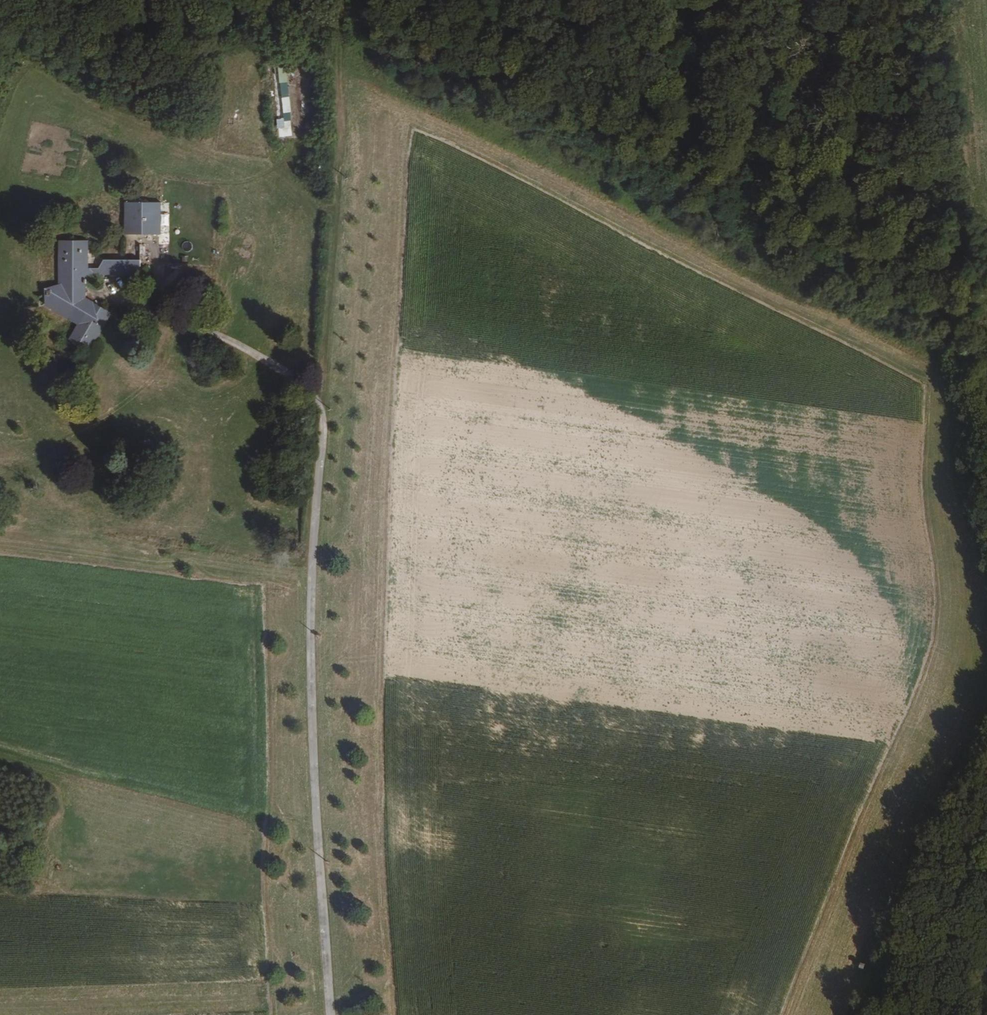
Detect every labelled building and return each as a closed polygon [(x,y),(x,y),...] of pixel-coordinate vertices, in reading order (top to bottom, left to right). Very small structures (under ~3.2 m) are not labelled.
[(273,81),(274,136),(284,135),(283,81),(273,81)] [(169,231),(169,199),(125,199),(125,231),(169,231)] [(75,217),(74,249),(108,249),(109,218),(75,217)] [(15,353),(33,364),(54,329),(28,313),(28,302),(36,302),(42,290),(86,291),(86,277),(49,276),(42,286),(32,286),(33,257),(8,257),(5,299),(4,301),(0,303),(0,321),(16,331),(24,320),(32,325),(15,353)]
